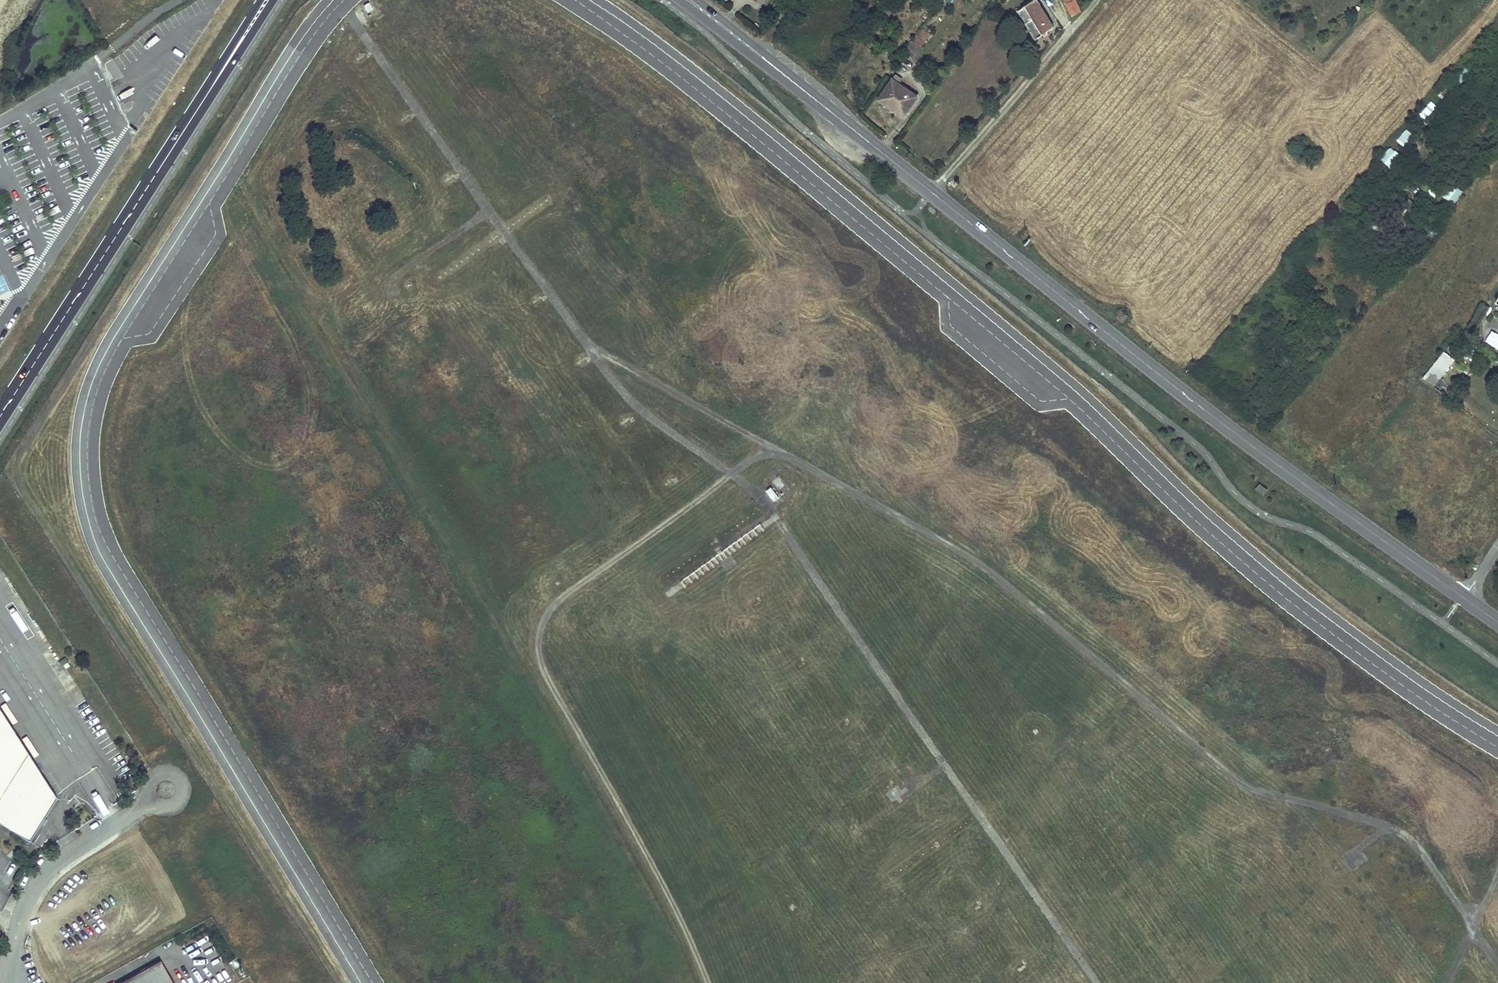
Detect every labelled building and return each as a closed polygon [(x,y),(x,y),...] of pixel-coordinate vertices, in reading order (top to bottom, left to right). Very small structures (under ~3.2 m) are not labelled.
[(1039,0),(1035,0),(1019,9),(1036,38),(1055,28),(1039,0)] [(1072,16),(1081,11),(1075,1),(1066,6),(1072,16)] [(897,75),(879,99),(902,116),(916,96),(899,84),(902,79),(897,75)] [(1419,114),(1425,119),(1437,105),(1431,100),(1419,114)] [(1406,128),(1396,140),(1403,146),(1413,133),(1406,128)] [(1388,146),(1380,160),(1392,168),(1401,154),(1388,146)] [(1442,189),(1431,180),(1427,186),(1424,183),(1420,188),(1434,199),(1442,189)] [(1443,197),(1455,204),(1462,190),(1450,183),(1443,197)] [(1403,226),(1416,205),(1404,197),(1391,217),(1403,226)] [(1430,237),(1436,229),(1421,217),(1414,225),(1430,237)] [(1385,241),(1391,231),(1380,223),(1373,233),(1385,241)] [(1115,316),(1120,321),(1124,314),(1119,310),(1115,316)] [(1443,352),(1421,379),(1432,386),(1444,395),(1449,390),(1437,380),(1452,359),(1443,352)] [(787,483),(792,480),(786,472),(781,476),(787,483)] [(777,490),(782,486),(777,479),(772,483),(777,490)] [(1262,494),(1266,489),(1259,483),(1255,488),(1262,494)] [(25,840),(52,797),(0,722),(0,824),(25,840)] [(159,961),(119,982),(171,982),(159,961)]
